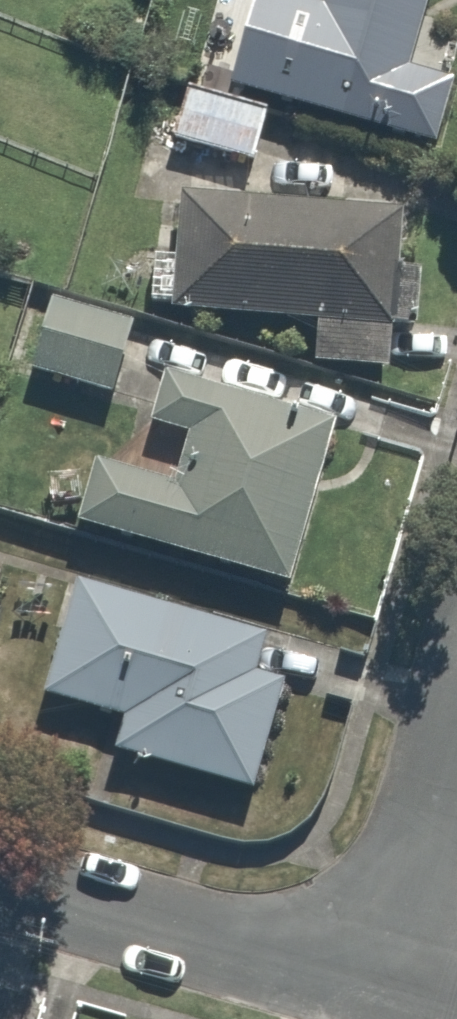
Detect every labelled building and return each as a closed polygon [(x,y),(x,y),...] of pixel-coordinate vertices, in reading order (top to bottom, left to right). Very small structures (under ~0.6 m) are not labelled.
[(221,85),(426,140),(445,70),(402,59),(418,0),(244,0),(221,85)] [(144,77),(136,110),(166,117),(160,143),(243,163),(258,105),(144,77)] [(391,209),(168,183),(160,251),(139,249),(132,302),(306,322),(301,364),(372,372),(391,209)] [(115,312),(31,288),(8,368),(93,391),(115,312)] [(318,418),(147,373),(121,470),(75,458),(59,520),(276,577),(318,418)] [(61,574),(28,698),(110,719),(101,753),(236,789),(278,630),(61,574)]
